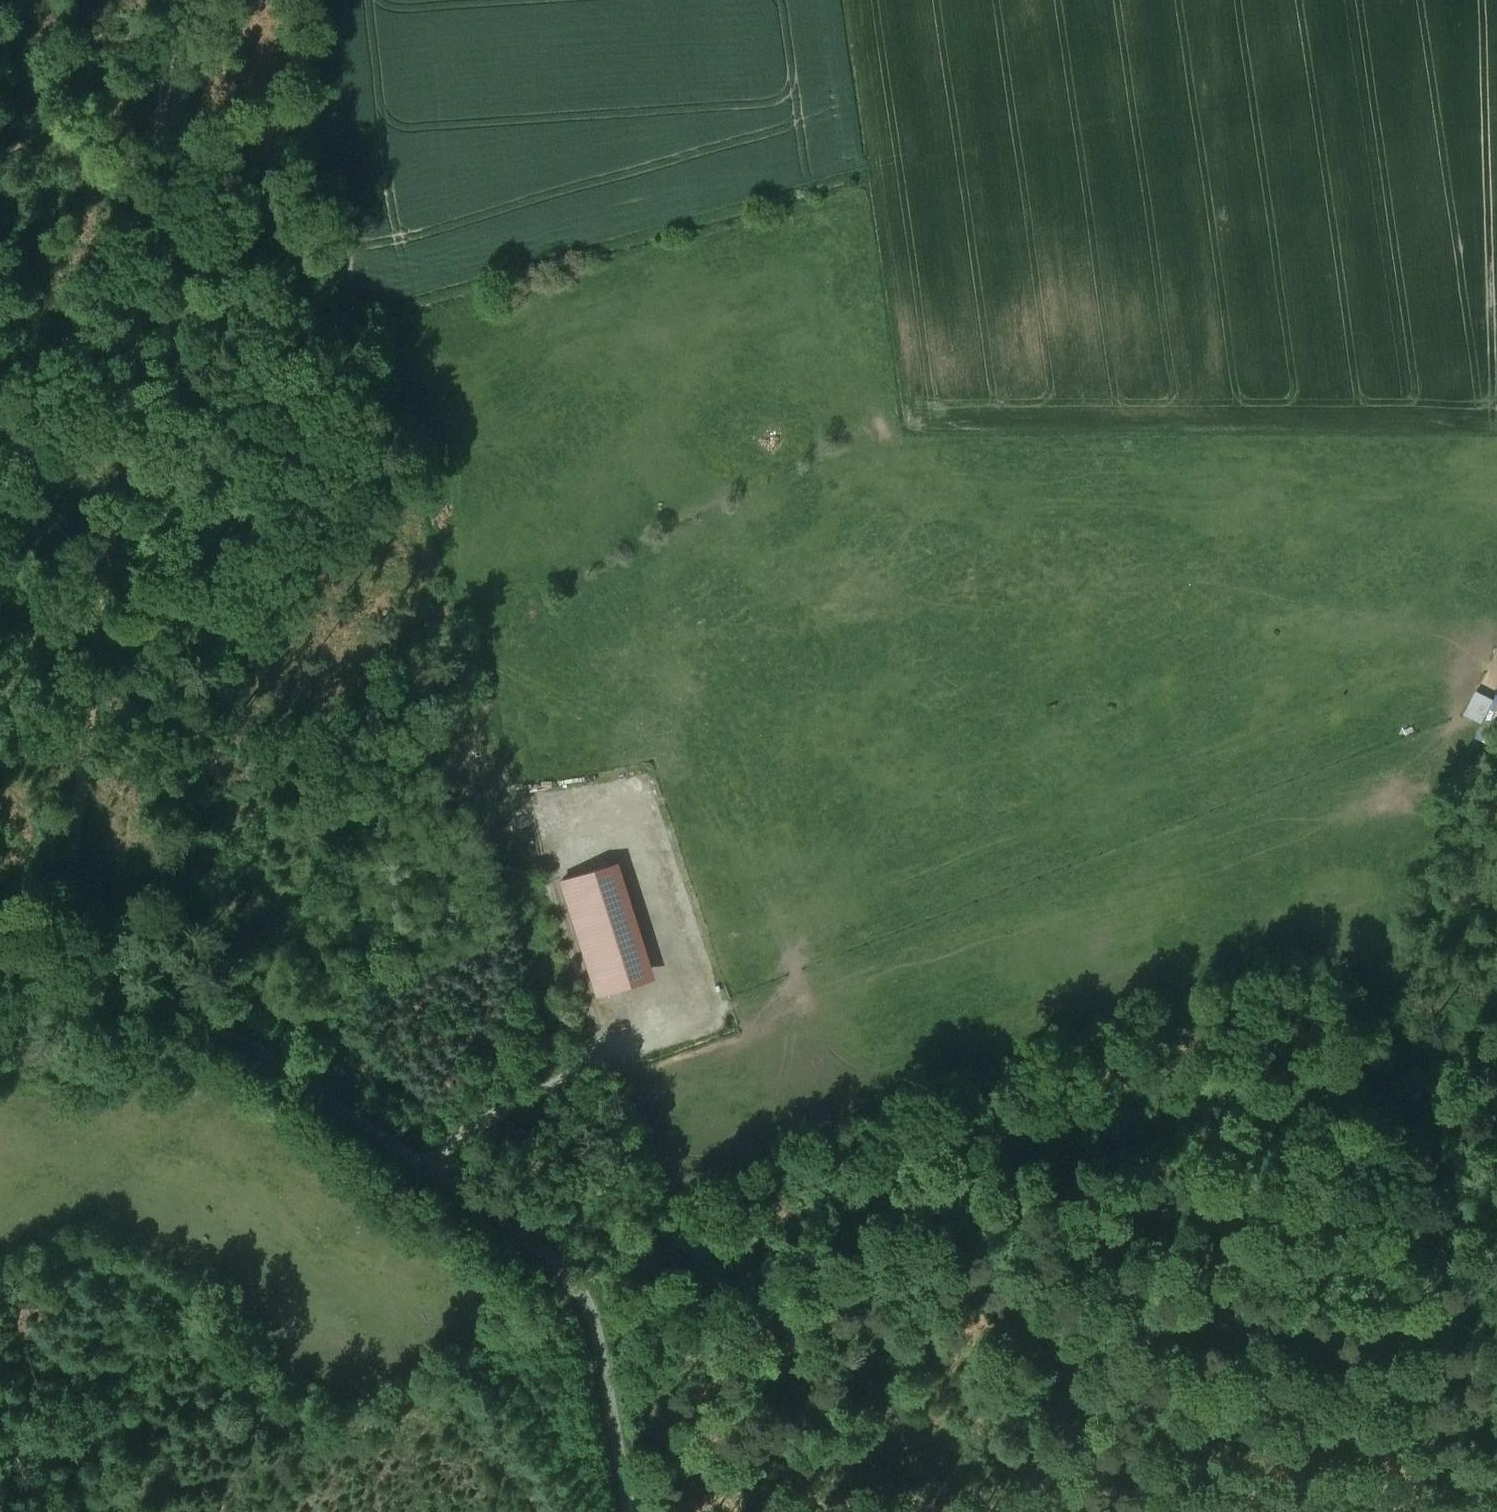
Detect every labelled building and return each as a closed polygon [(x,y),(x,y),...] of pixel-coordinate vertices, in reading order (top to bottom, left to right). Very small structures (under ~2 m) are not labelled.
[(619,862),(565,879),(602,995),(656,978),(619,862)]
